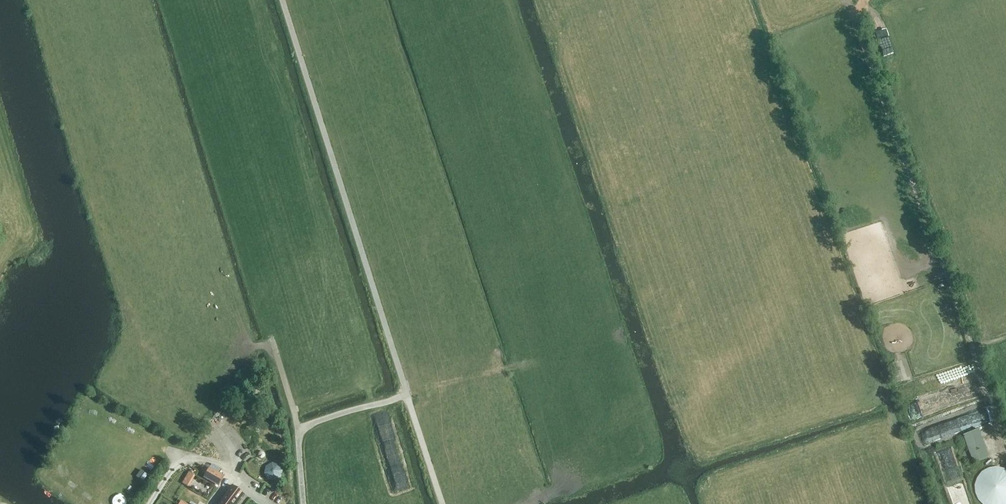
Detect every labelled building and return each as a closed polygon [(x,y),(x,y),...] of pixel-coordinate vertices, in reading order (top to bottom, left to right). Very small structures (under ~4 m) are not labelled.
[(897,384),(905,381),(899,364),(891,366),(897,384)] [(966,433),(975,462),(992,456),(983,427),(966,433)] [(286,472),(278,459),(264,468),(272,481),(286,472)] [(1004,469),(997,467),(989,468),(982,472),(978,478),(975,485),(976,493),(979,500),(983,503),(1005,503),(1005,470),(1004,469)] [(224,476),(209,468),(203,478),(218,487),(224,476)] [(191,470),(184,481),(190,486),(198,474),(191,470)] [(231,486),(218,503),(237,503),(244,495),(231,486)]
